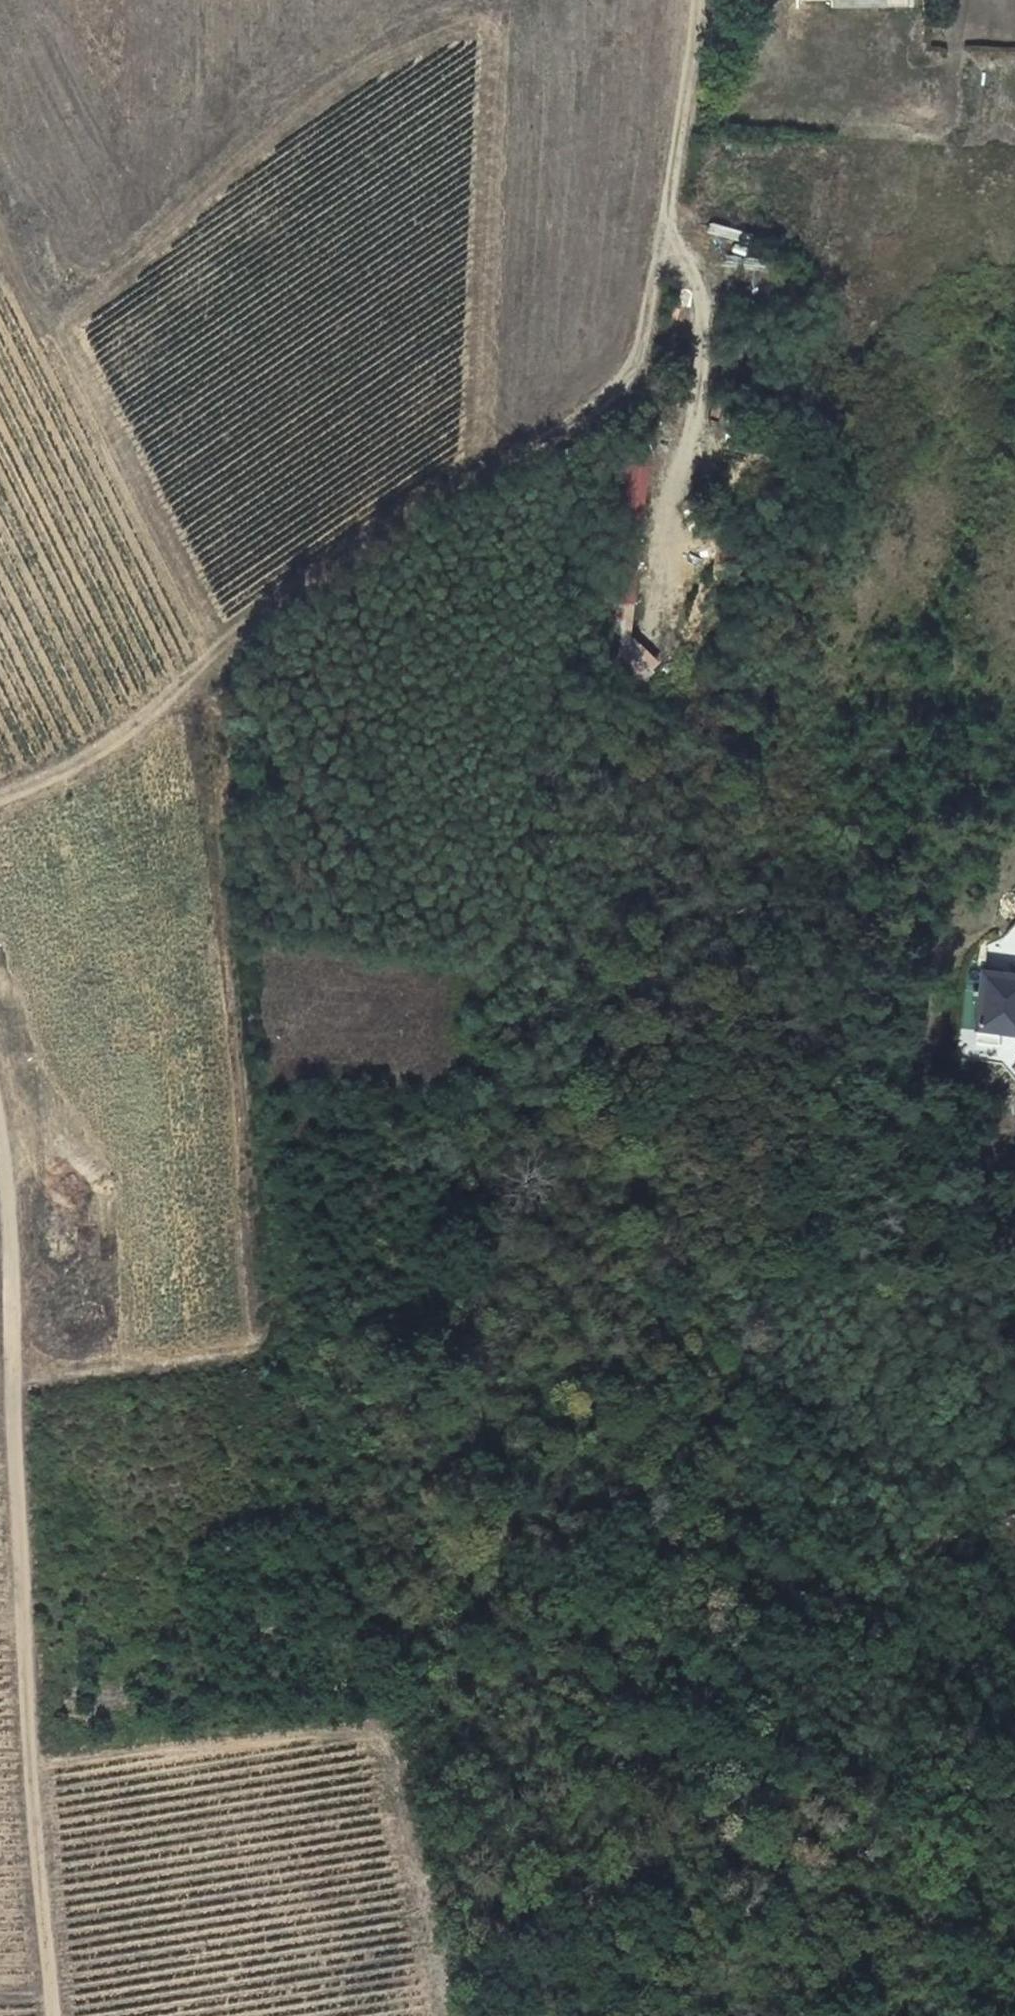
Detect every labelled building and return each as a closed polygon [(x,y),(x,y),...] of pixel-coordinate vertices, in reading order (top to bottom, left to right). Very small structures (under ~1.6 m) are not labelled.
[(826,9),(903,7),(903,0),(826,0),(826,9)] [(987,1024),(1014,1027),(1014,968),(994,965),(987,1024)] [(974,1027),(967,1055),(994,1061),(1000,1034),(974,1027)]
